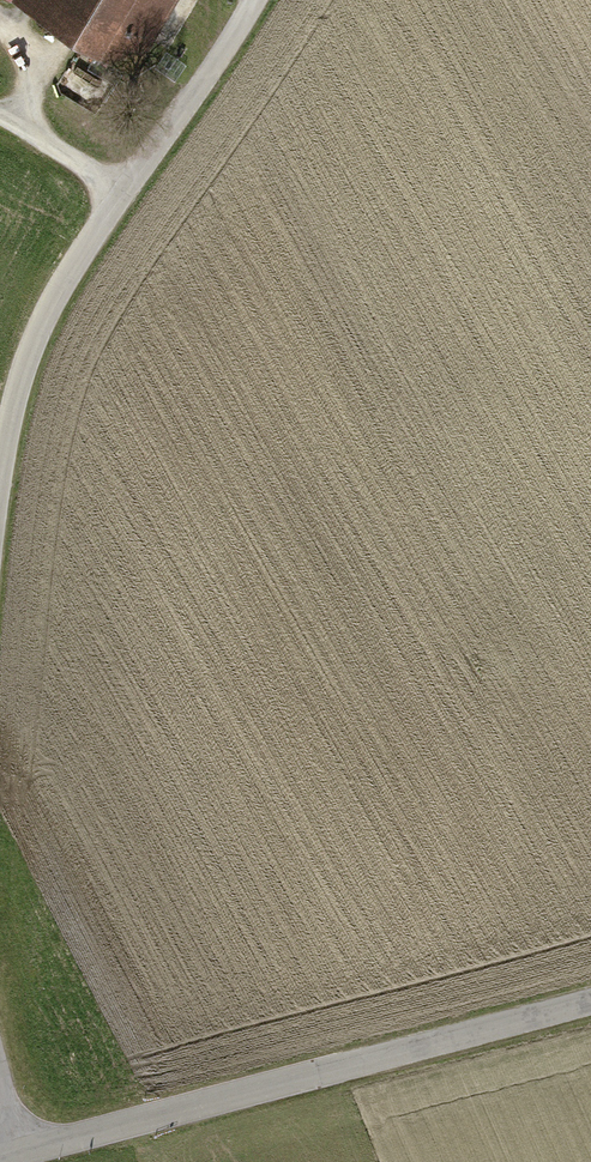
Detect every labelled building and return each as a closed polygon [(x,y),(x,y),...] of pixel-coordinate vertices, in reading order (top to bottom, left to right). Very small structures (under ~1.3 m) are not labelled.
[(133,70),(175,0),(16,0),(133,70)]
